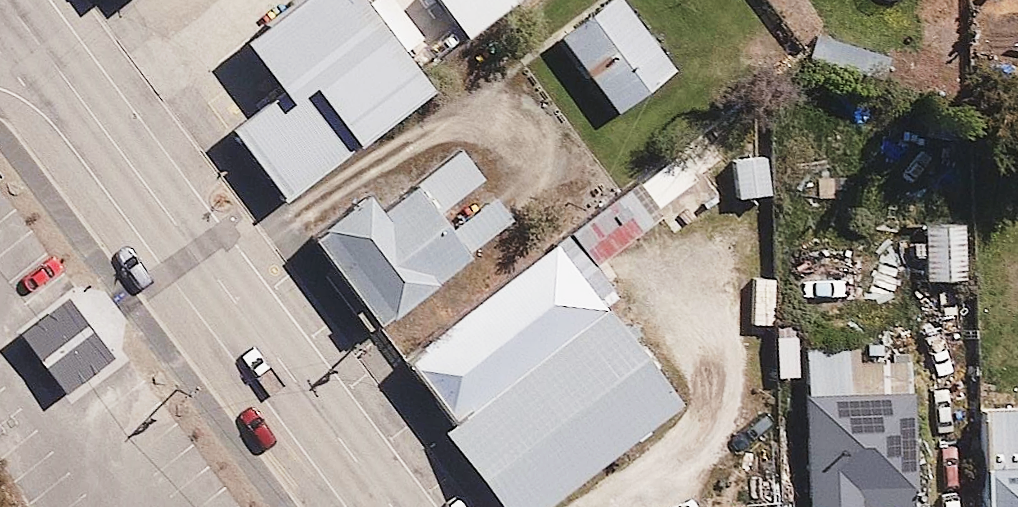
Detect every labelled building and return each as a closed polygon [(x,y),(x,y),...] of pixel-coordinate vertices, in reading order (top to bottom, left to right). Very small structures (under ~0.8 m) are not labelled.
[(375,0),(272,0),(187,67),(312,224),(460,107),(375,0)] [(462,80),(563,0),(399,0),(462,80)] [(701,86),(640,10),(577,60),(638,137),(701,86)] [(697,130),(632,184),(658,215),(723,162),(697,130)] [(765,154),(732,157),(735,195),(768,193),(765,154)] [(505,256),(437,170),(334,251),(403,337),(505,256)] [(962,222),(919,222),(919,280),(963,280),(962,222)] [(633,321),(580,254),(417,383),(470,449),(633,321)] [(123,359),(75,293),(17,337),(67,401),(123,359)] [(470,449),(516,506),(597,506),(710,418),(633,321),(470,449)] [(841,406),(844,506),(934,506),(931,403),(841,406)] [(981,414),(983,506),(1017,506),(1017,413),(981,414)]
